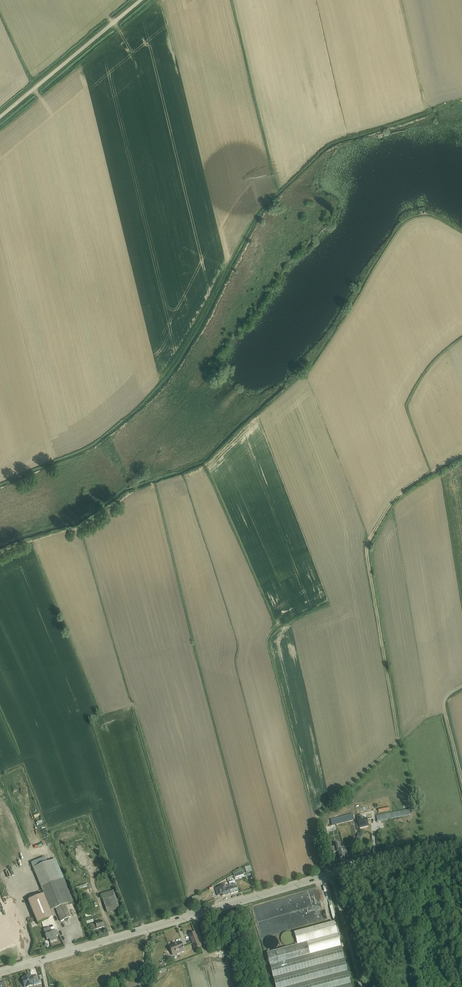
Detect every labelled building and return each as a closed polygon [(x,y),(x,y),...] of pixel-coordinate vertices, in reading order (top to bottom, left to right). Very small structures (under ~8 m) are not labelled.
[(393,813),(395,819),(410,816),(408,810),(393,813)] [(347,816),(331,820),(332,827),(356,820),(354,813),(351,813),(352,815),(347,816)] [(395,819),(393,813),(376,816),(377,823),(395,819)] [(362,818),(357,819),(360,829),(368,827),(366,819),(367,819),(366,815),(361,816),(362,818)] [(335,847),(332,848),(333,853),(337,852),(339,860),(342,859),(342,860),(344,859),(345,858),(344,855),(345,854),(345,851),(343,851),(342,850),(340,850),(339,844),(334,845),(335,847)] [(56,860),(33,869),(50,912),(55,910),(61,922),(71,918),(66,906),(73,902),(56,860)] [(242,872),(233,875),(235,880),(244,877),(242,872)] [(231,895),(228,886),(227,884),(220,886),(221,888),(215,889),(217,897),(221,896),(222,898),(231,895)] [(228,886),(231,895),(238,893),(236,888),(235,884),(229,886),(228,886)] [(114,891),(101,895),(107,914),(120,910),(114,891)] [(43,895),(28,901),(38,925),(53,918),(43,895)] [(198,896),(192,898),(194,907),(201,905),(198,896)] [(102,921),(91,925),(93,931),(104,928),(102,921)] [(266,954),(275,986),(351,986),(334,923),(294,933),(297,946),(266,954)] [(52,933),(51,929),(44,931),(47,941),(50,940),(51,944),(57,942),(56,938),(58,937),(56,932),(55,932),(52,933)] [(195,933),(189,936),(195,950),(200,948),(195,933)] [(181,943),(169,948),(171,953),(170,953),(171,955),(172,956),(173,957),(185,953),(181,943)] [(22,979),(22,982),(23,986),(24,986),(33,986),(42,985),(41,982),(39,982),(38,977),(31,979),(32,979),(30,980),(29,977),(22,979)]
